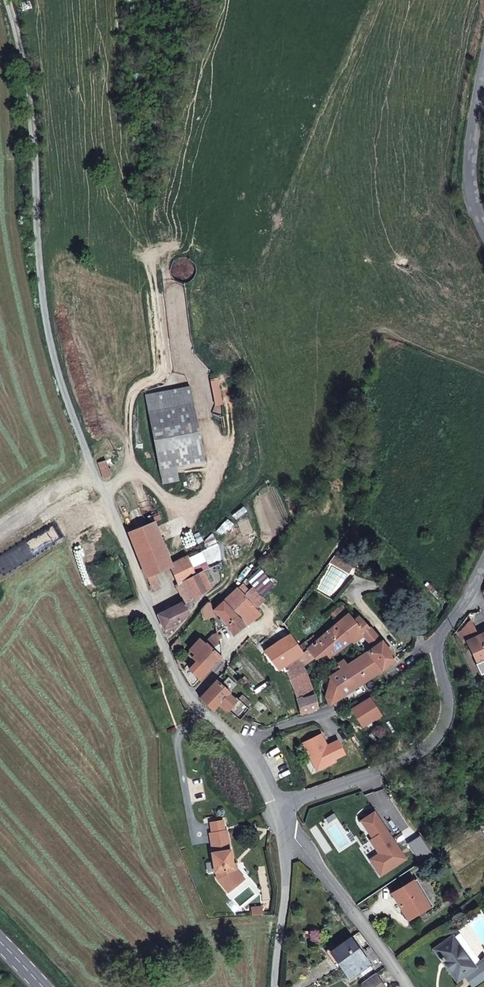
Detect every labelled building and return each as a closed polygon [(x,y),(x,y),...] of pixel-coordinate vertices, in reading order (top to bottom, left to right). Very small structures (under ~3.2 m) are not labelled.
[(146,396),(160,469),(175,466),(204,460),(190,387),(146,396)] [(106,461),(109,470),(119,467),(116,457),(106,461)] [(98,463),(103,478),(111,476),(109,470),(106,461),(98,463)] [(160,469),(163,483),(177,481),(175,466),(160,469)] [(129,533),(147,577),(154,574),(171,567),(172,566),(171,564),(166,551),(182,544),(180,539),(164,547),(154,523),(161,519),(153,501),(139,507),(147,526),(129,533)] [(177,585),(186,603),(190,602),(192,601),(211,587),(203,571),(196,575),(188,556),(171,564),(172,566),(171,567),(179,584),(177,585)] [(334,556),(330,561),(339,567),(344,562),(334,556)] [(344,562),(339,567),(350,573),(353,567),(344,562)] [(147,577),(150,585),(157,581),(154,574),(147,577)] [(152,589),(154,593),(161,589),(157,581),(150,585),(152,589)] [(253,586),(264,598),(269,593),(258,581),(253,586)] [(238,588),(244,595),(249,590),(243,583),(238,588)] [(244,595),(256,609),(266,600),(264,598),(253,586),(249,590),(244,595)] [(242,621),(245,627),(261,614),(256,609),(244,595),(238,588),(223,601),(214,610),(227,624),(237,616),(242,621)] [(186,603),(189,612),(195,606),(192,601),(190,602),(186,603)] [(201,610),(204,618),(213,615),(213,612),(210,602),(208,602),(201,610)] [(158,615),(166,635),(173,632),(174,630),(172,626),(179,623),(190,612),(189,612),(186,603),(174,608),(172,608),(165,611),(158,615)] [(330,614),(337,623),(349,613),(341,605),(330,614)] [(213,615),(217,634),(227,624),(214,610),(213,612),(213,615)] [(335,624),(351,642),(371,628),(360,617),(354,620),(349,613),(337,623),(335,624)] [(227,624),(234,636),(245,627),(242,621),(237,616),(227,624)] [(326,654),(329,658),(351,642),(335,624),(317,640),(313,635),(306,641),(310,646),(309,647),(307,649),(302,653),(283,666),(285,669),(291,682),(305,674),(301,668),(315,659),(315,660),(326,654)] [(351,642),(362,655),(368,651),(381,640),(371,628),(351,642)] [(192,658),(207,672),(220,657),(222,654),(222,651),(221,648),(219,639),(217,634),(213,634),(205,643),(200,638),(190,649),(195,654),(191,657),(192,658)] [(478,663),(483,660),(483,634),(468,642),(478,663)] [(262,654),(275,672),(283,666),(302,653),(298,647),(290,635),(262,654)] [(171,646),(175,656),(182,653),(180,643),(177,640),(171,646)] [(368,651),(383,670),(396,660),(381,640),(368,651)] [(298,647),(302,653),(307,649),(309,647),(305,641),(298,647)] [(187,653),(191,657),(195,654),(190,649),(187,653)] [(328,699),(330,705),(383,670),(368,651),(362,655),(347,665),(344,667),(329,677),(338,692),(328,699)] [(337,664),(341,669),(344,667),(347,665),(344,659),(337,664)] [(275,672),(277,674),(285,669),(283,666),(275,672)] [(295,694),(297,700),(315,695),(305,674),(291,682),(295,694)] [(329,677),(328,699),(338,692),(329,677)] [(217,680),(200,699),(213,711),(219,705),(228,694),(231,692),(217,680)] [(228,694),(219,705),(227,713),(229,711),(237,701),(228,694)] [(238,699),(246,707),(251,702),(243,694),(238,699)] [(297,700),(300,714),(318,708),(315,695),(297,700)] [(383,715),(370,696),(351,709),(363,728),(383,715)] [(237,701),(229,711),(240,720),(242,718),(249,710),(246,707),(238,699),(237,701)] [(213,833),(218,832),(225,831),(223,820),(211,822),(213,833)] [(218,879),(229,892),(239,884),(233,876),(234,873),(233,868),(234,868),(233,864),(231,850),(227,830),(225,831),(218,832),(213,833),(210,833),(214,852),(212,853),(216,872),(217,872),(218,879)] [(233,876),(239,884),(245,879),(238,870),(236,863),(233,864),(234,868),(233,868),(234,873),(233,876)] [(393,893),(408,919),(428,907),(419,891),(423,889),(417,879),(393,893)] [(253,908),(253,916),(263,915),(263,907),(253,908)] [(353,936),(372,962),(378,958),(359,932),(353,936)] [(474,967),(452,937),(434,949),(457,980),(475,967),(474,967)] [(331,952),(350,979),(360,971),(369,964),(350,938),(331,952)] [(474,967),(475,967),(483,980),(483,959),(474,967)] [(360,971),(363,976),(373,969),(369,964),(360,971)] [(363,986),(386,986),(376,974),(361,985),(363,986)]
